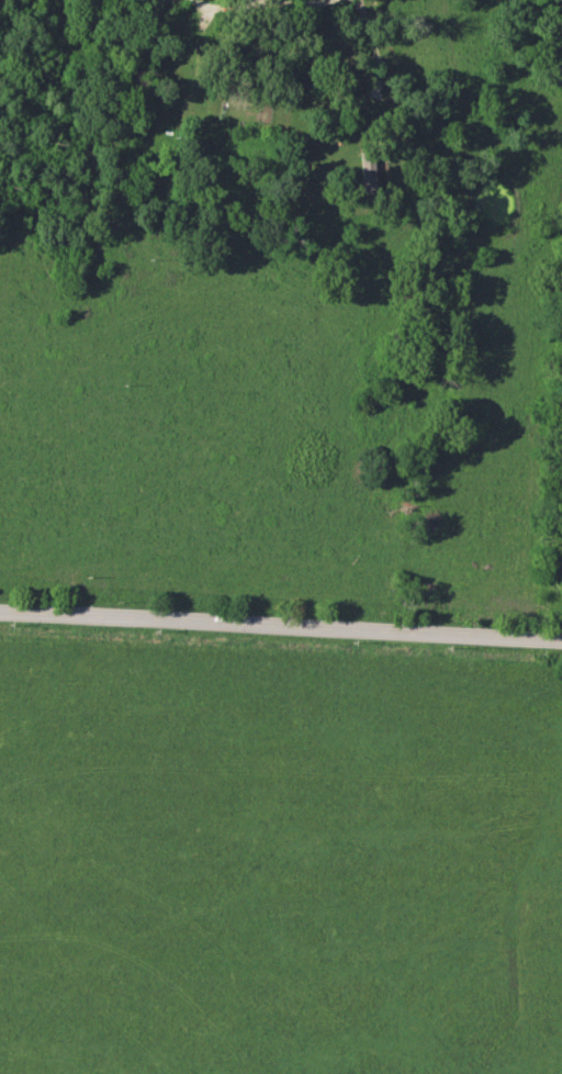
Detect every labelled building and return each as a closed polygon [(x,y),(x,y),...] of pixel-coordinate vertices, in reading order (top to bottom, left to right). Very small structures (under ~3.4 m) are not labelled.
[(375,155),(361,155),(362,191),(376,191),(375,155)]
